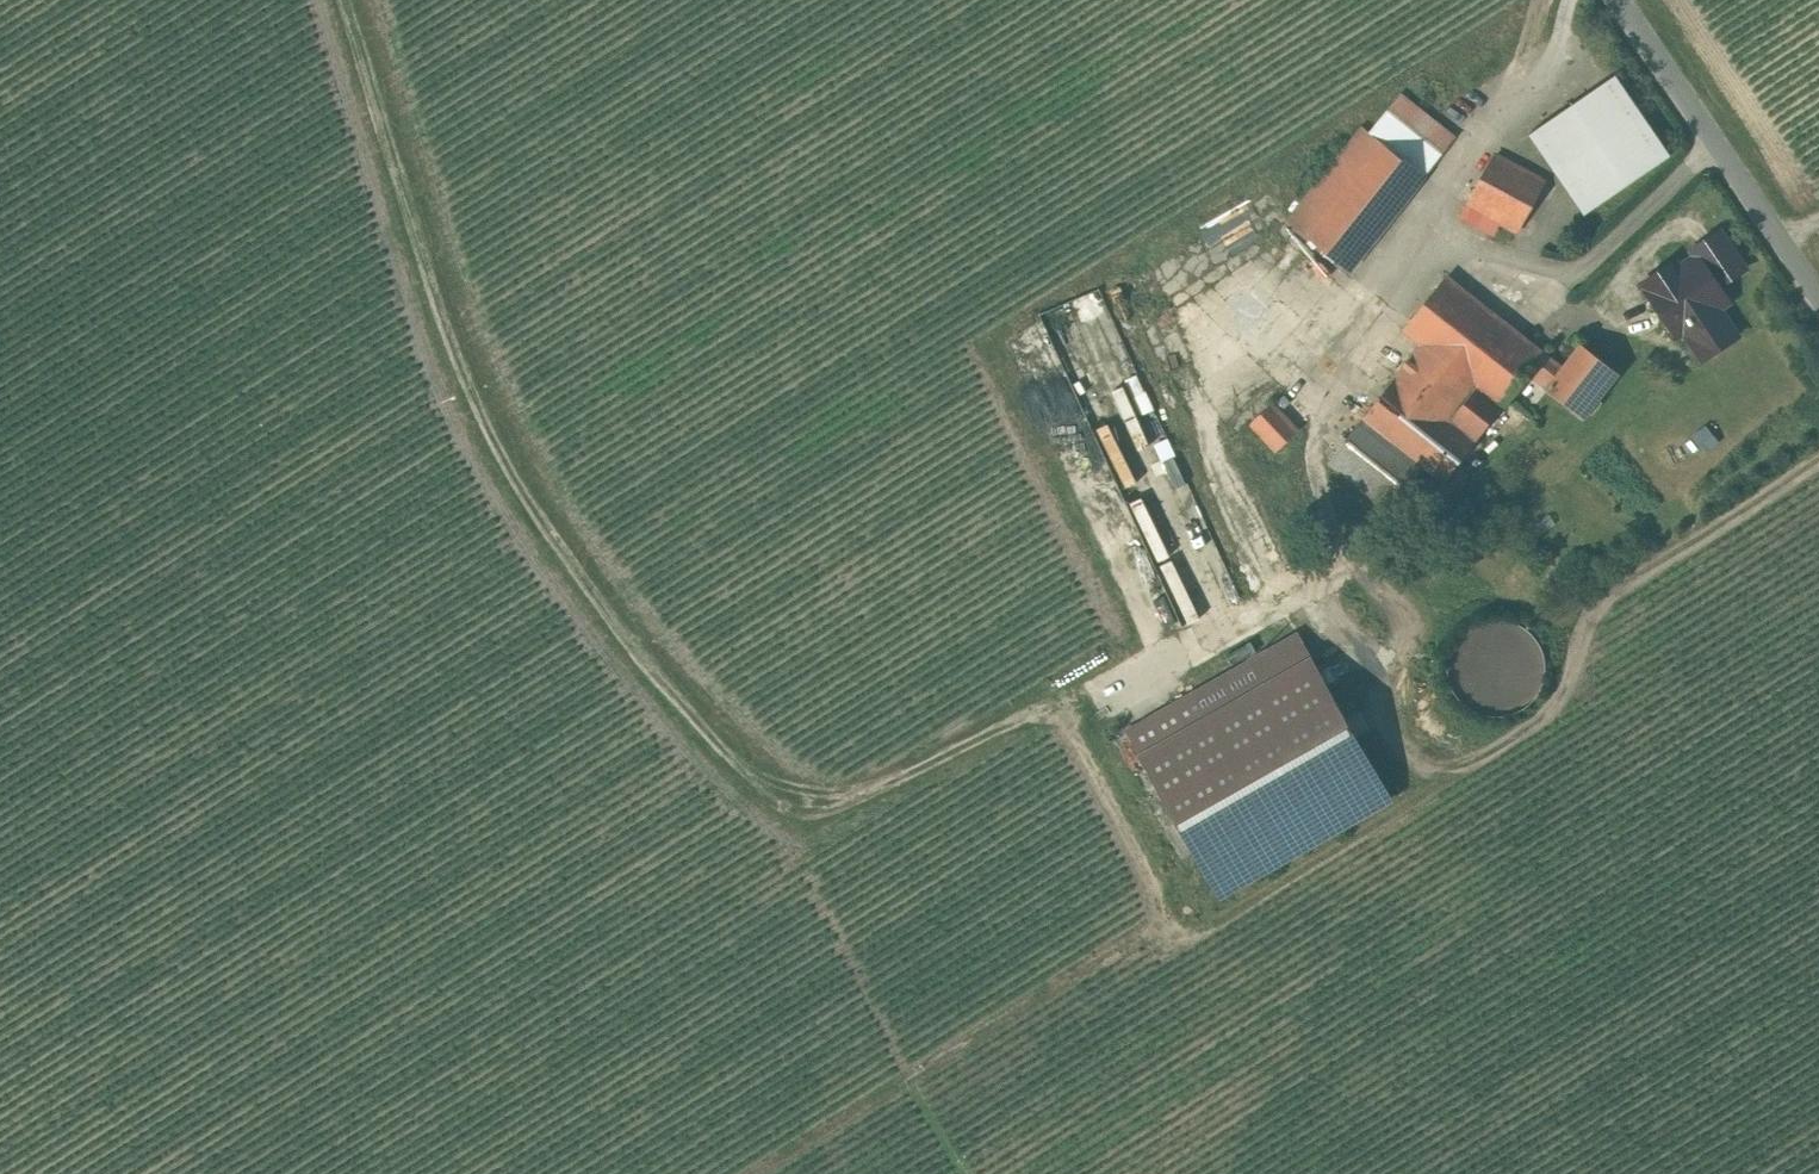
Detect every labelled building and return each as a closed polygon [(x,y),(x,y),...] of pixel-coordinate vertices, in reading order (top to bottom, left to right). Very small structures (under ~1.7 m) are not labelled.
[(1613,77),(1533,131),(1588,211),(1668,156),(1613,77)] [(1456,135),(1401,91),(1369,131),(1361,125),(1287,219),(1350,269),(1456,135)] [(1546,179),(1497,153),(1468,201),(1518,230),(1546,179)] [(1698,257),(1717,286),(1744,268),(1720,232),(1693,250),(1698,257)] [(1652,287),(1648,290),(1677,334),(1684,329),(1702,358),(1737,335),(1718,307),(1727,301),(1717,286),(1698,257),(1664,279),(1660,273),(1647,281),(1652,287)] [(1563,364),(1448,274),(1404,329),(1422,343),(1326,464),(1387,512),(1424,465),(1443,480),(1526,374),(1583,419),(1620,373),(1581,342),(1563,364)] [(1296,428),(1270,403),(1251,423),(1277,447),(1296,428)] [(1449,656),(1448,665),(1449,673),(1451,681),(1454,689),(1458,696),(1464,702),(1471,707),(1478,711),(1486,714),(1495,715),(1503,715),(1511,713),(1519,709),(1526,705),(1533,699),(1538,693),(1542,685),(1544,677),(1545,669),(1545,660),(1543,652),(1540,644),(1535,637),(1529,631),(1523,626),(1515,622),(1507,619),(1499,618),(1490,619),(1482,621),(1474,624),(1467,628),(1461,634),(1456,641),(1452,648),(1449,656)] [(1298,635),(1128,730),(1220,894),(1390,798),(1298,635)]
